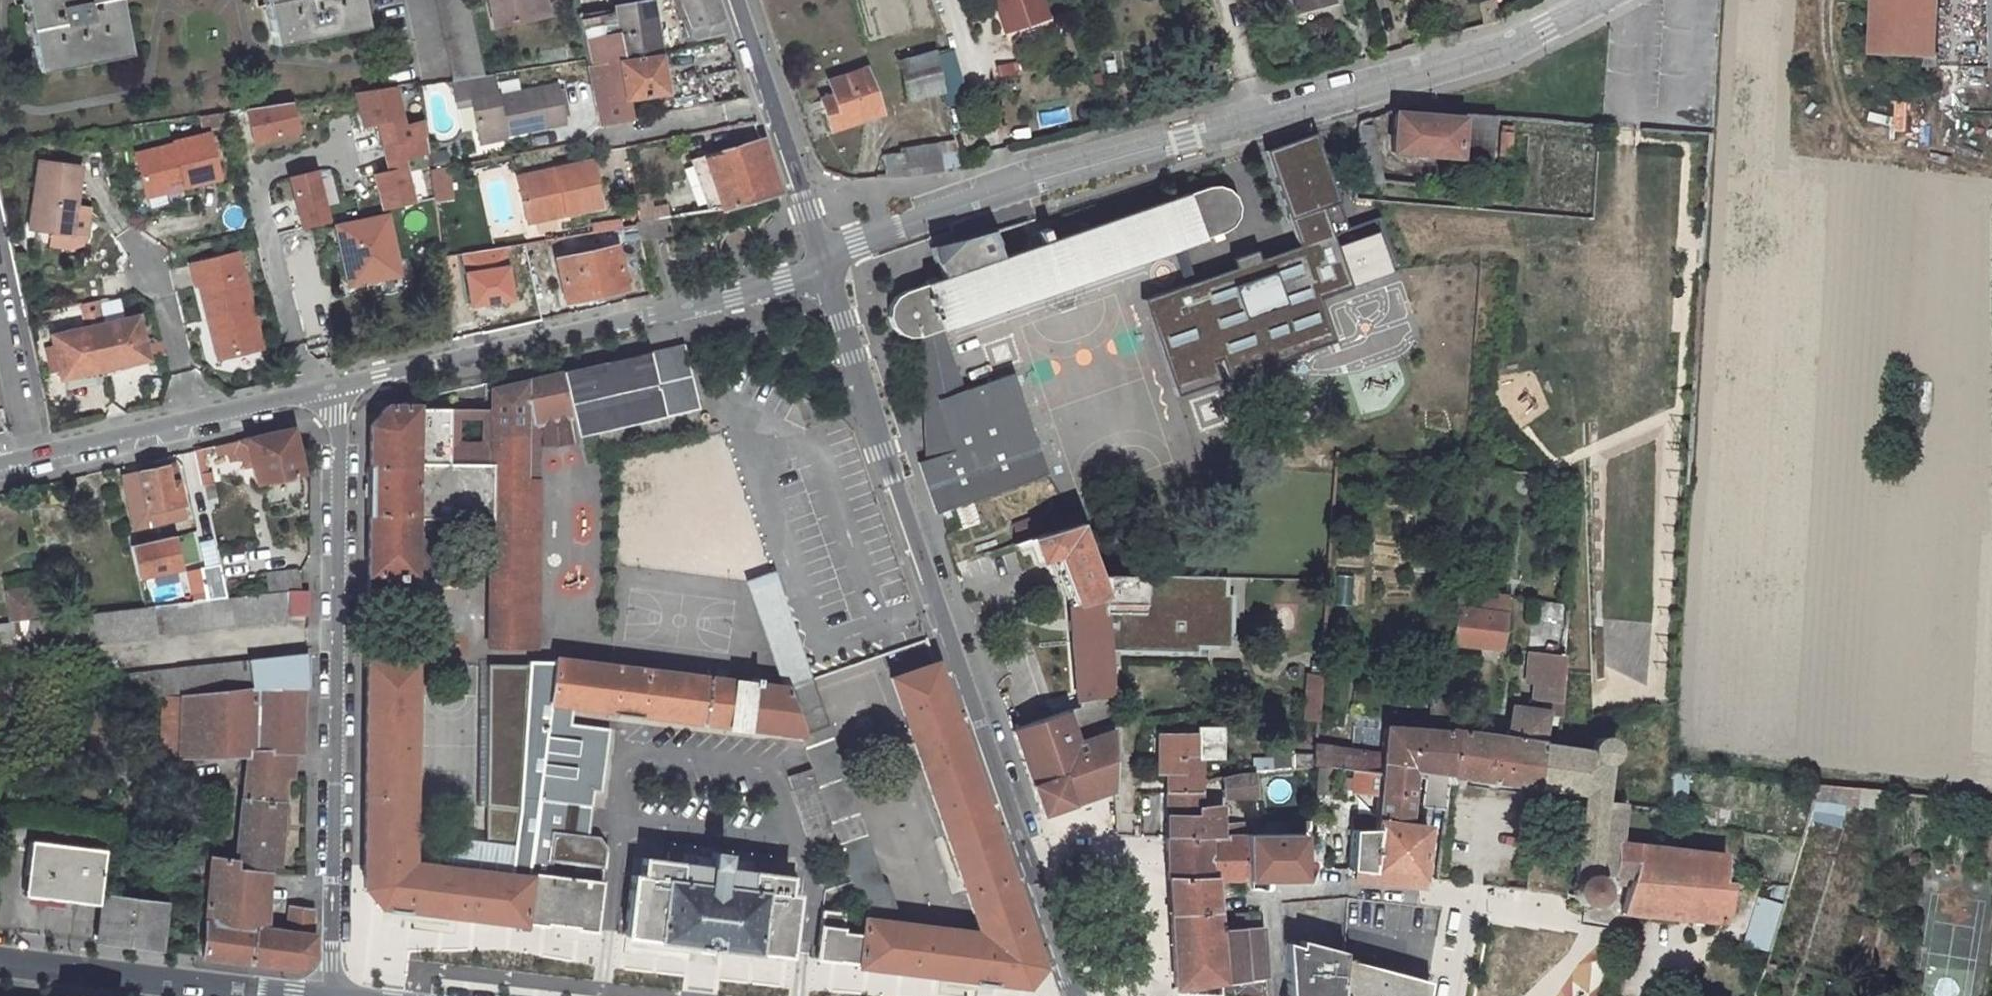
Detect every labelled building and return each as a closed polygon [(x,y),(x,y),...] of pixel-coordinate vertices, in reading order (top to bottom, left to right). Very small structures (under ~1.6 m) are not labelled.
[(34,68),(125,52),(115,0),(22,0),(34,68)] [(271,43),(362,24),(357,0),(263,0),(271,43)] [(450,74),(482,69),(468,0),(436,0),(450,74)] [(493,24),(535,16),(532,0),(488,0),(493,24)] [(535,16),(547,14),(544,0),(532,0),(535,16)] [(690,26),(694,25),(718,21),(711,0),(680,0),(690,26)] [(1005,28),(1045,16),(1039,0),(996,0),(1005,28)] [(1329,0),(1291,0),(1293,10),(1329,1),(1329,0)] [(1875,0),(1873,51),(1913,53),(1925,54),(1929,54),(1931,2),(1875,0)] [(648,1),(615,7),(624,57),(586,64),(657,54),(648,1)] [(718,21),(694,25),(704,39),(723,34),(718,21)] [(932,51),(898,61),(905,94),(906,97),(941,88),(932,51)] [(1913,53),(1913,62),(1925,62),(1925,54),(1913,53)] [(657,54),(586,64),(598,125),(628,121),(623,98),(663,91),(657,54)] [(1012,61),(997,64),(999,70),(1014,68),(1012,61)] [(864,66),(827,79),(832,94),(835,103),(823,107),(830,128),(880,113),(864,66)] [(450,74),(449,74),(454,95),(469,92),(477,131),(500,126),(501,130),(561,118),(554,80),(494,92),(489,68),(482,69),(450,74)] [(735,68),(708,73),(713,102),(745,97),(735,68)] [(393,83),(353,89),(361,125),(376,121),(382,147),(399,143),(395,127),(402,125),(393,83)] [(832,94),(820,98),(823,107),(835,103),(832,94)] [(289,99),(242,107),(251,139),(296,129),(289,99)] [(222,109),(198,113),(200,125),(224,121),(222,109)] [(1461,115),(1461,120),(1394,115),(1390,154),(1458,158),(1460,137),(1491,139),(1492,117),(1461,115)] [(1509,157),(1510,133),(1505,132),(1505,127),(1499,127),(1496,156),(1509,157)] [(172,143),(134,153),(145,195),(183,185),(181,177),(182,177),(217,168),(218,168),(207,129),(171,138),(172,143)] [(932,129),(903,133),(906,152),(884,154),(886,175),(915,173),(938,169),(932,129)] [(761,139),(703,155),(722,208),(777,191),(761,139)] [(1288,222),(1268,163),(1309,148),(1307,140),(1257,157),(1280,225),(1288,222)] [(1539,180),(1577,181),(1577,167),(1593,168),(1593,142),(1540,141),(1539,180)] [(388,171),(373,175),(382,210),(412,203),(399,143),(382,147),(388,171)] [(1180,290),(1139,305),(1168,390),(1209,376),(1206,366),(1214,363),(1217,373),(1257,359),(1261,367),(1284,359),(1281,351),(1321,337),(1310,304),(1341,293),(1324,242),(1340,236),(1339,235),(1309,148),(1268,163),(1288,222),(1280,225),(1290,252),(1250,266),(1248,257),(1225,265),(1228,274),(1188,288),(1180,290)] [(722,208),(703,155),(688,160),(706,211),(722,208)] [(35,157),(28,224),(52,227),(50,240),(69,242),(81,241),(85,233),(88,205),(75,203),(80,163),(35,157)] [(554,174),(517,181),(524,219),(598,205),(589,159),(553,166),(554,174)] [(450,165),(431,169),(438,201),(457,197),(450,165)] [(553,166),(516,172),(517,181),(554,174),(553,166)] [(217,168),(182,177),(181,177),(183,185),(219,176),(220,176),(218,168),(217,168)] [(290,177),(302,228),(326,223),(314,171),(290,177)] [(924,285),(910,290),(892,301),(887,310),(887,317),(892,331),(900,338),(911,341),(921,339),(927,465),(919,467),(938,519),(944,516),(954,513),(1048,479),(1013,377),(964,395),(941,331),(1168,254),(1176,251),(1223,235),(1228,230),(1236,220),(1238,210),(1235,199),(1226,190),(1218,187),(1205,188),(1051,241),(1046,228),(1037,231),(1041,244),(1001,258),(991,231),(932,248),(943,278),(926,284),(926,283),(924,284),(924,285)] [(597,227),(622,223),(621,215),(591,220),(592,228),(597,227)] [(339,228),(336,229),(349,284),(369,280),(371,278),(379,276),(397,273),(385,217),(357,223),(355,216),(338,220),(339,228)] [(622,223),(597,227),(601,242),(629,238),(628,233),(636,231),(634,221),(622,223)] [(1324,242),(1341,293),(1390,276),(1372,223),(1339,235),(1340,236),(1324,242)] [(592,228),(560,233),(563,248),(601,242),(597,227),(592,228)] [(263,342),(239,247),(195,259),(209,315),(217,313),(227,352),(263,342)] [(613,247),(556,259),(565,300),(622,287),(613,247)] [(1176,251),(1168,254),(1180,290),(1188,288),(1176,251)] [(369,280),(349,284),(351,296),(382,288),(379,276),(371,278),(369,280)] [(227,352),(217,313),(209,315),(219,354),(227,352)] [(137,316),(51,335),(60,378),(146,359),(137,316)] [(1281,351),(1284,359),(1324,345),(1321,337),(1281,351)] [(563,376),(578,437),(596,432),(697,408),(683,348),(563,376)] [(1257,359),(1217,373),(1220,382),(1261,367),(1257,359)] [(578,437),(563,376),(491,393),(489,437),(489,464),(448,465),(449,410),(417,410),(418,402),(404,405),(404,410),(385,409),(370,426),(370,465),(367,465),(366,515),(368,515),(367,574),(429,575),(431,519),(488,519),(487,648),(534,648),(536,492),(523,492),(523,482),(536,482),(537,441),(557,442),(578,437)] [(1209,376),(1168,390),(1171,398),(1212,384),(1209,376)] [(249,445),(258,484),(295,475),(289,449),(295,447),(292,431),(292,429),(242,440),(244,447),(249,445)] [(195,450),(202,485),(217,481),(210,447),(195,450)] [(289,449),(295,475),(302,473),(295,447),(289,449)] [(164,467),(167,484),(175,483),(172,465),(164,467)] [(140,473),(147,510),(180,503),(175,483),(167,484),(164,467),(140,473)] [(140,473),(126,475),(137,524),(149,522),(147,510),(140,473)] [(523,482),(523,492),(536,492),(536,482),(523,482)] [(181,503),(180,503),(147,510),(149,522),(150,525),(184,517),(181,503)] [(954,513),(944,516),(950,535),(960,531),(954,513)] [(1096,575),(1076,522),(1017,542),(1020,550),(1031,547),(1034,555),(1032,556),(1034,562),(1053,554),(1071,600),(1069,605),(1078,709),(1011,728),(1041,813),(1112,790),(1109,737),(1111,697),(1107,652),(1106,645),(1101,587),(1096,575)] [(130,545),(140,580),(192,566),(183,531),(130,545)] [(298,572),(265,575),(267,595),(285,593),(301,592),(298,572)] [(1101,587),(1106,645),(1114,646),(1114,652),(1196,655),(1196,648),(1229,649),(1230,597),(1224,596),(1224,579),(1096,575),(1101,587)] [(750,588),(766,631),(794,634),(775,579),(750,588)] [(5,595),(8,624),(26,622),(39,621),(35,590),(5,595)] [(267,595),(225,600),(144,609),(39,621),(26,622),(23,654),(153,638),(154,635),(288,620),(288,615),(299,615),(308,614),(309,592),(301,592),(285,593),(267,595)] [(1058,614),(1061,605),(1053,598),(1045,601),(1043,611),(1049,616),(1058,614)] [(1559,640),(1560,603),(1533,603),(1532,639),(1559,640)] [(1500,616),(1452,610),(1449,643),(1497,649),(1500,616)] [(308,622),(308,614),(299,615),(300,622),(308,622)] [(811,769),(835,840),(854,895),(873,890),(885,924),(896,925),(883,887),(881,886),(801,655),(794,636),(794,634),(766,631),(777,663),(786,689),(800,734),(811,769)] [(1538,714),(1556,716),(1560,655),(1540,653),(1536,710),(1538,711),(1538,714)] [(254,688),(301,687),(300,690),(306,690),(307,655),(121,677),(125,704),(180,697),(254,688)] [(411,661),(366,659),(362,886),(378,907),(386,908),(385,912),(405,914),(405,910),(521,925),(522,922),(533,924),(543,926),(544,922),(574,926),(573,929),(595,932),(601,881),(549,875),(550,864),(546,864),(546,860),(547,849),(550,832),(586,836),(592,791),(602,792),(609,728),(570,723),(572,709),(548,704),(531,846),(514,844),(510,873),(498,871),(410,862),(411,661)] [(548,704),(572,709),(612,711),(611,715),(641,718),(641,715),(728,725),(727,730),(747,732),(748,727),(800,734),(786,689),(758,685),(759,678),(752,677),(752,682),(734,680),(733,682),(613,667),(554,659),(553,669),(548,704)] [(485,840),(514,844),(531,846),(548,704),(553,669),(539,668),(540,663),(525,661),(525,665),(484,663),(484,714),(477,714),(478,805),(485,805),(485,806),(489,806),(485,840)] [(1042,967),(935,663),(891,678),(978,934),(896,925),(885,924),(873,890),(854,895),(862,920),(861,934),(842,933),(844,913),(821,910),(816,960),(838,963),(838,961),(858,963),(858,966),(973,980),(973,983),(993,986),(993,982),(1025,986),(1042,967)] [(1304,703),(1314,702),(1313,675),(1303,676),(1304,703)] [(298,752),(300,690),(301,687),(254,688),(252,753),(285,753),(298,752)] [(179,755),(245,753),(252,753),(254,688),(180,697),(180,730),(179,751),(179,755)] [(1512,793),(1513,784),(1533,787),(1537,745),(1535,745),(1538,714),(1538,711),(1536,710),(1506,707),(1503,740),(1452,734),(1448,775),(1465,777),(1464,786),(1512,793)] [(1377,766),(1410,770),(1421,771),(1418,806),(1441,809),(1445,775),(1448,775),(1452,734),(1441,732),(1443,715),(1427,713),(1425,732),(1381,728),(1379,755),(1330,750),(1328,769),(1332,769),(1376,773),(1377,766)] [(1538,714),(1535,745),(1537,745),(1554,731),(1556,716),(1538,714)] [(168,729),(168,751),(179,751),(180,730),(168,729)] [(1143,737),(1144,773),(1166,772),(1166,794),(1198,793),(1197,734),(1168,733),(1168,736),(1143,737)] [(1589,875),(1594,876),(1594,872),(1601,801),(1605,763),(1608,763),(1614,759),(1616,752),(1616,748),(1615,745),(1613,742),(1606,739),(1599,740),(1596,742),(1593,749),(1593,752),(1537,745),(1533,787),(1568,791),(1567,801),(1579,803),(1572,880),(1575,880),(1579,877),(1584,875),(1589,875)] [(1313,749),(1311,768),(1316,768),(1328,769),(1330,750),(1313,749)] [(281,802),(285,753),(252,753),(245,753),(241,800),(281,802)] [(1410,770),(1377,766),(1376,773),(1409,776),(1410,770)] [(1332,769),(1328,769),(1316,768),(1314,794),(1330,795),(1332,769)] [(811,769),(787,777),(812,848),(835,840),(811,769)] [(1671,771),(1669,809),(1682,810),(1686,772),(1671,771)] [(1256,798),(1253,773),(1230,776),(1234,799),(1256,798)] [(1376,773),(1372,819),(1372,821),(1404,824),(1409,776),(1376,773)] [(1848,798),(1818,790),(1811,822),(1840,829),(1848,798)] [(1166,794),(1167,838),(1206,838),(1224,839),(1242,838),(1242,834),(1242,825),(1219,826),(1218,808),(1199,809),(1198,793),(1166,794)] [(268,834),(278,834),(281,802),(241,800),(236,862),(235,873),(266,876),(266,864),(268,834)] [(1723,854),(1666,848),(1622,843),(1616,840),(1620,804),(1601,801),(1594,872),(1629,876),(1619,911),(1724,920),(1729,875),(1721,874),(1723,854)] [(1371,831),(1372,821),(1372,819),(1349,818),(1349,829),(1371,831)] [(1423,825),(1404,824),(1372,821),(1371,831),(1349,829),(1346,869),(1418,878),(1423,825)] [(547,849),(546,860),(546,864),(550,864),(551,861),(603,866),(605,846),(594,837),(586,836),(550,832),(547,849)] [(278,834),(268,834),(266,864),(276,866),(278,834)] [(1242,838),(1244,879),(1300,878),(1300,834),(1242,834),(1242,838)] [(1211,876),(1208,876),(1206,838),(1167,838),(1165,838),(1167,887),(1168,913),(1214,909),(1211,879),(1211,876)] [(1206,838),(1208,876),(1211,876),(1211,879),(1227,879),(1224,839),(1206,838)] [(1244,879),(1242,838),(1224,839),(1227,879),(1244,879)] [(766,854),(668,841),(667,851),(708,857),(709,851),(724,852),(723,859),(765,864),(766,854)] [(99,906),(105,852),(29,844),(23,898),(99,906)] [(757,953),(787,956),(794,895),(786,894),(788,876),(764,873),(765,864),(723,859),(724,852),(709,851),(708,857),(667,851),(666,861),(641,857),(639,875),(631,874),(623,935),(656,939),(656,942),(757,955),(757,953)] [(185,856),(183,866),(200,867),(201,858),(185,856)] [(311,955),(312,910),(287,910),(285,930),(265,929),(266,876),(235,873),(236,862),(210,859),(202,957),(297,969),(311,955)] [(1579,877),(1575,880),(1572,885),(1570,891),(1571,897),(1574,902),(1579,906),(1584,908),(1590,908),(1596,906),(1600,901),(1603,896),(1604,890),(1602,884),(1599,880),(1594,876),(1589,875),(1584,875),(1579,877)] [(1782,904),(1757,896),(1742,945),(1767,952),(1782,904)] [(107,900),(102,940),(156,946),(161,907),(107,900)] [(1168,913),(1173,988),(1220,982),(1229,995),(1263,995),(1258,926),(1227,929),(1216,929),(1214,909),(1168,913)] [(1257,913),(1233,915),(1233,921),(1226,922),(1227,929),(1258,926),(1257,913)] [(1283,944),(1285,995),(1338,995),(1341,953),(1341,946),(1320,942),(1320,944),(1283,944)] [(1341,953),(1338,995),(1425,995),(1429,977),(1341,953)]
